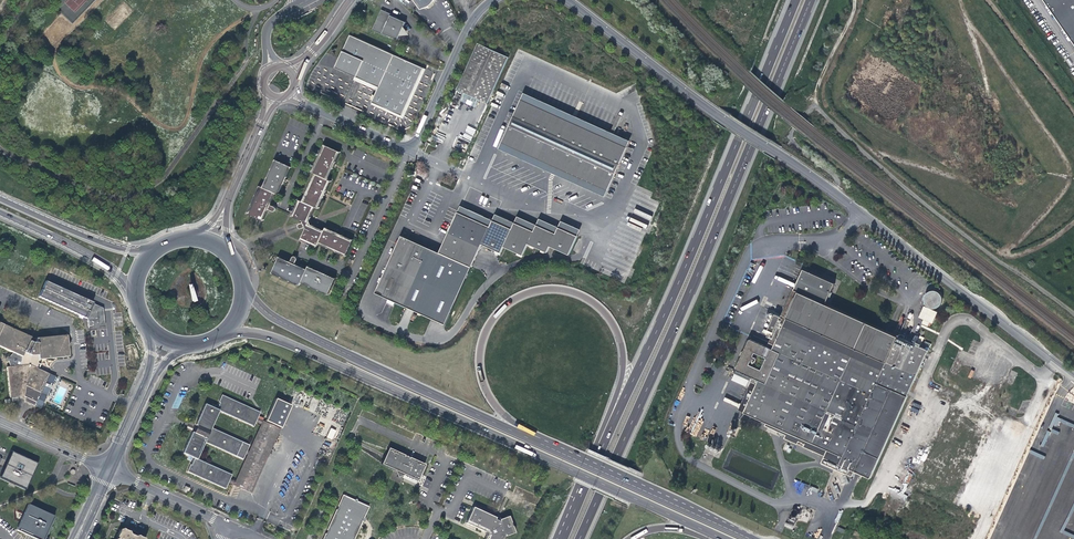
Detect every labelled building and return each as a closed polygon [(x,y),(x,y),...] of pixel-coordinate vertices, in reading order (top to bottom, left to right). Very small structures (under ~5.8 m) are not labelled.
[(420,9),(426,4),(429,2),(432,0),(414,0),(420,9)] [(1073,44),(1073,0),(1044,0),(1073,44)] [(398,34),(403,33),(405,28),(402,24),(404,20),(395,15),(395,14),(380,7),(371,27),(386,34),(386,33),(396,38),(398,34)] [(376,87),(370,102),(399,116),(421,69),(348,36),(333,68),(376,87)] [(488,103),(509,57),(477,43),(456,89),(488,103)] [(502,142),(608,191),(627,148),(521,99),(502,142)] [(605,197),(608,191),(502,142),(499,149),(605,197)] [(340,152),(324,145),(312,173),(327,179),(332,169),(335,166),(335,162),(340,152)] [(291,167),(275,160),(263,187),(279,194),(283,185),(287,182),(287,177),(291,167)] [(330,181),(315,174),(303,201),(318,208),(323,198),(325,196),(326,191),(330,181)] [(263,187),(260,186),(247,214),(262,221),(267,209),(272,211),(273,211),(274,210),(274,209),(275,209),(275,208),(274,207),(273,206),(269,205),(275,193),(263,187)] [(316,207),(299,200),(292,216),(302,221),(309,220),(316,207)] [(461,206),(458,212),(490,226),(493,220),(461,206)] [(578,236),(559,227),(556,234),(537,225),(534,231),(515,222),(515,223),(512,229),(493,220),(490,226),(458,212),(452,227),(449,232),(439,253),(402,236),(376,292),(445,325),(482,245),(501,253),(503,247),(522,256),(528,244),(547,253),(550,246),(569,255),(578,236)] [(496,214),(493,220),(512,229),(515,223),(496,214)] [(518,216),(515,222),(534,231),(537,225),(518,216)] [(539,218),(537,225),(556,234),(559,227),(539,218)] [(309,220),(302,221),(303,223),(301,224),(299,224),(298,226),(298,227),(299,228),(300,229),(302,229),(304,228),(305,229),(311,225),(309,220)] [(317,248),(324,231),(311,225),(305,229),(300,239),(317,248)] [(336,233),(326,229),(319,244),(345,255),(352,240),(343,236),(340,233),(336,233)] [(292,257),(292,258),(290,262),(278,257),(270,273),(298,285),(299,283),(305,269),(294,264),(296,259),(296,258),(296,257),(295,257),(293,256),(292,257)] [(317,271),(308,266),(300,283),(328,295),(335,279),(323,273),(322,270),(317,271)] [(30,284),(24,300),(72,318),(78,302),(30,284)] [(786,307),(784,312),(785,312),(771,343),(770,342),(768,346),(751,339),(749,340),(737,368),(736,369),(737,370),(753,378),(752,382),(753,382),(752,385),(751,384),(748,389),(750,390),(749,391),(748,391),(745,395),(747,396),(746,398),(745,397),(743,401),(744,402),(743,404),(742,404),(740,408),(741,409),(740,411),(835,453),(844,457),(841,465),(871,478),(929,350),(921,346),(925,338),(921,336),(917,345),(795,290),(794,292),(793,292),(791,296),(792,297),(792,298),(790,297),(788,301),(790,302),(789,303),(788,302),(786,307),(787,307),(787,308),(786,307)] [(925,306),(920,317),(925,319),(923,323),(929,326),(931,322),(934,323),(939,312),(933,309),(935,309),(936,308),(939,307),(940,307),(941,305),(942,304),(943,302),(943,299),(943,297),(942,296),(942,294),(940,293),(938,291),(936,291),(934,291),(931,291),(929,292),(927,294),(926,296),(926,297),(925,301),(926,303),(927,305),(928,306),(928,307),(925,306)] [(769,329),(775,332),(782,316),(776,313),(769,329)] [(48,373),(36,368),(36,366),(39,367),(39,365),(40,363),(36,361),(37,358),(67,355),(65,333),(35,336),(35,340),(31,341),(28,340),(30,336),(0,322),(0,346),(9,350),(7,353),(4,354),(4,356),(4,358),(7,359),(9,366),(6,366),(8,397),(10,397),(11,400),(16,400),(16,397),(24,396),(26,397),(24,402),(33,406),(41,388),(48,373)] [(225,489),(228,482),(230,479),(231,475),(197,459),(205,442),(236,456),(238,452),(240,447),(242,441),(212,427),(219,411),(253,427),(255,424),(257,419),(260,412),(222,395),(215,409),(205,404),(196,424),(197,425),(196,427),(193,428),(195,431),(194,433),(192,433),(183,453),(193,458),(187,472),(225,489)] [(290,406),(275,400),(266,422),(280,428),(290,406)] [(235,481),(230,479),(228,482),(236,486),(240,478),(251,453),(252,451),(265,423),(257,419),(255,424),(260,426),(249,451),(240,447),(238,452),(247,456),(235,481)] [(279,430),(265,423),(252,451),(267,458),(279,430)] [(331,428),(326,437),(332,440),(336,430),(331,428)] [(394,467),(396,475),(404,472),(417,478),(419,474),(425,462),(408,454),(408,456),(406,453),(403,454),(403,452),(388,445),(381,461),(394,467)] [(255,484),(267,458),(252,451),(251,453),(258,456),(247,481),(249,482),(255,484)] [(26,488),(37,464),(10,452),(5,465),(0,476),(0,477),(26,488)] [(258,456),(251,453),(240,478),(247,481),(258,456)] [(844,457),(835,453),(831,462),(840,467),(841,465),(844,457)] [(236,486),(245,491),(249,482),(247,481),(240,478),(236,486)] [(423,486),(428,488),(431,482),(425,479),(423,486)] [(251,493),(255,484),(249,482),(245,491),(251,493)] [(337,503),(338,504),(336,508),(335,508),(326,528),(327,528),(326,532),(325,531),(321,538),(353,538),(356,533),(362,520),(364,521),(366,517),(364,516),(369,505),(357,499),(356,496),(354,498),(342,492),(337,503)] [(482,528),(486,530),(487,532),(485,536),(484,538),(504,538),(505,537),(503,536),(505,532),(506,533),(515,530),(508,514),(499,517),(499,519),(495,517),(496,515),(473,504),(466,521),(482,528)] [(38,538),(45,538),(55,516),(29,505),(18,531),(30,536),(38,538)] [(136,534),(135,534),(135,535),(134,535),(133,536),(128,534),(128,531),(121,527),(118,529),(115,535),(116,538),(113,538),(144,538),(142,537),(136,534)]
